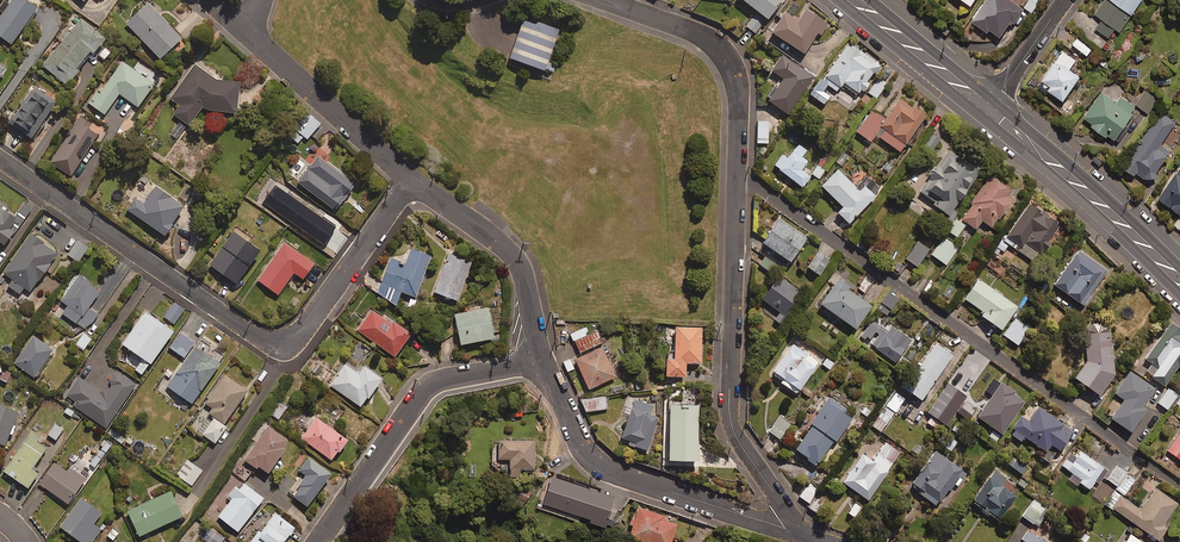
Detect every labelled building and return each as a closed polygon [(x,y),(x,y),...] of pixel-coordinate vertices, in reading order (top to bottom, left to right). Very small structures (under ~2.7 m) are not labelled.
[(31,0),(11,0),(0,15),(0,34),(11,42),(37,5),(31,0)] [(765,17),(779,0),(743,0),(765,17)] [(986,31),(988,28),(998,36),(1008,22),(1011,24),(1023,7),(1013,0),(985,0),(970,20),(986,31)] [(1094,13),(1102,19),(1096,28),(1108,36),(1114,27),(1119,30),(1140,0),(1104,0),(1094,13)] [(181,35),(148,1),(126,22),(160,56),(181,35)] [(827,24),(804,8),(796,20),(783,10),(769,30),(802,52),(815,32),(819,35),(827,24)] [(764,22),(755,13),(745,24),(754,33),(764,22)] [(556,27),(523,15),(508,56),(542,68),(556,27)] [(103,36),(80,17),(43,65),(66,83),(103,36)] [(1091,48),(1077,38),(1072,43),(1086,54),(1091,48)] [(824,76),(839,86),(841,83),(856,94),(877,64),(847,43),(824,76)] [(1073,59),(1061,50),(1041,79),(1049,84),(1047,88),(1062,99),(1079,75),(1068,67),(1073,59)] [(813,77),(781,54),(770,69),(782,78),(766,99),(786,114),(813,77)] [(154,82),(122,59),(102,88),(100,86),(89,102),(104,113),(119,92),(138,105),(154,82)] [(173,113),(189,124),(202,105),(207,107),(236,110),(239,79),(217,77),(195,62),(171,97),(179,103),(173,113)] [(839,86),(824,76),(821,79),(819,78),(808,93),(823,103),(828,95),(821,90),(826,84),(836,90),(839,86)] [(885,82),(876,78),(868,93),(877,98),(885,82)] [(57,98),(34,83),(9,120),(32,136),(57,98)] [(1157,98),(1145,90),(1135,104),(1148,112),(1157,98)] [(1116,101),(1102,91),(1082,118),(1112,139),(1136,106),(1120,95),(1116,101)] [(924,115),(897,96),(883,117),(871,109),(856,131),(869,141),(874,133),(898,151),(924,115)] [(320,122),(307,111),(300,121),(288,126),(294,142),(307,137),(320,122)] [(1175,121),(1160,111),(1123,165),(1134,173),(1135,171),(1149,180),(1170,149),(1160,142),(1175,121)] [(96,131),(90,127),(93,123),(80,115),(50,162),(71,175),(83,155),(81,154),(96,131)] [(768,121),(756,121),(756,142),(767,143),(768,121)] [(185,126),(179,122),(171,134),(177,138),(185,126)] [(940,138),(932,133),(923,144),(931,150),(940,138)] [(806,150),(797,143),(788,156),(783,152),(773,164),(801,186),(809,176),(800,169),(806,160),(801,156),(806,150)] [(978,168),(943,143),(934,156),(937,158),(925,175),(928,177),(918,192),(933,202),(931,203),(946,214),(978,168)] [(849,157),(843,152),(836,161),(842,166),(849,157)] [(353,182),(317,154),(298,180),(334,208),(353,182)] [(823,169),(816,165),(811,174),(818,178),(823,169)] [(1158,196),(1179,212),(1179,165),(1158,196)] [(858,189),(836,168),(820,184),(841,205),(836,211),(847,222),(880,188),(869,178),(858,189)] [(1009,189),(989,174),(958,217),(974,228),(980,219),(991,227),(1012,197),(1006,193),(1009,189)] [(184,203),(156,184),(144,202),(134,196),(126,208),(164,233),(184,203)] [(0,206),(0,239),(4,242),(12,231),(14,232),(32,207),(24,202),(15,216),(0,206)] [(1057,224),(1027,203),(997,247),(1003,251),(1008,244),(1032,260),(1057,224)] [(336,229),(322,215),(313,224),(328,237),(336,229)] [(805,237),(778,217),(757,247),(761,249),(764,244),(788,261),(805,237)] [(964,224),(955,218),(946,230),(955,236),(964,224)] [(252,236),(235,224),(209,263),(237,281),(256,253),(263,258),(271,247),(263,242),(260,246),(250,239),(252,236)] [(58,250),(31,232),(3,272),(13,278),(8,285),(19,292),(24,286),(30,290),(58,250)] [(958,247),(943,237),(931,254),(945,264),(958,247)] [(88,246),(78,239),(68,254),(78,261),(88,246)] [(314,260),(284,241),(258,279),(278,293),(293,270),(303,277),(314,260)] [(928,249),(918,241),(906,258),(916,265),(928,249)] [(834,250),(823,243),(806,266),(817,274),(834,250)] [(431,256),(412,248),(405,264),(390,258),(376,294),(396,302),(401,290),(415,295),(431,256)] [(1105,269),(1077,249),(1053,284),(1081,304),(1105,269)] [(472,260),(449,251),(434,290),(457,298),(472,260)] [(777,266),(764,258),(759,265),(772,273),(777,266)] [(864,271),(857,281),(864,285),(860,291),(864,294),(875,278),(864,271)] [(100,288),(78,273),(60,299),(68,305),(63,313),(87,329),(98,312),(88,306),(100,288)] [(800,291),(777,274),(760,297),(782,314),(800,291)] [(848,285),(836,277),(818,302),(853,328),(870,305),(846,288),(848,285)] [(1016,306),(977,278),(963,298),(980,310),(978,313),(999,328),(1016,306)] [(901,303),(889,291),(881,299),(894,311),(901,303)] [(184,309),(175,302),(164,316),(174,323),(184,309)] [(494,336),(488,307),(455,313),(460,342),(494,336)] [(173,328),(145,309),(123,342),(143,356),(135,368),(143,373),(173,328)] [(392,322),(373,309),(358,330),(394,355),(411,331),(394,320),(392,322)] [(787,319),(779,312),(774,319),(782,325),(787,319)] [(1029,328),(1014,317),(1002,334),(1016,344),(1029,328)] [(864,339),(866,336),(873,341),(871,344),(894,361),(910,339),(890,325),(886,330),(871,319),(859,336),(864,339)] [(1163,385),(1177,365),(1179,367),(1179,330),(1169,322),(1144,357),(1151,363),(1145,372),(1163,385)] [(700,327),(673,326),(673,351),(664,351),(663,375),(683,376),(684,362),(699,363),(700,327)] [(601,341),(595,328),(576,337),(573,343),(577,352),(601,341)] [(1111,331),(1084,333),(1086,359),(1073,377),(1097,393),(1112,373),(1111,331)] [(91,338),(83,332),(75,343),(83,349),(91,338)] [(194,342),(180,332),(169,346),(183,357),(194,342)] [(53,347),(33,334),(14,362),(34,375),(53,347)] [(204,341),(200,347),(195,344),(167,385),(192,402),(224,355),(204,341)] [(952,354),(936,342),(920,364),(918,362),(901,385),(920,399),(952,354)] [(817,362),(791,343),(770,372),(780,379),(779,381),(795,393),(817,362)] [(614,376),(601,346),(572,359),(585,389),(614,376)] [(835,362),(826,356),(820,365),(829,371),(835,362)] [(359,372),(345,362),(330,384),(362,406),(382,376),(364,365),(359,372)] [(1154,387),(1130,370),(1114,393),(1124,400),(1111,418),(1129,431),(1145,408),(1141,406),(1154,387)] [(135,383),(118,372),(103,394),(79,377),(67,395),(74,399),(77,407),(106,426),(135,383)] [(211,408),(209,411),(224,422),(247,388),(225,373),(205,401),(205,403),(211,408)] [(1024,399),(1000,382),(976,415),(1000,432),(1024,399)] [(1177,394),(1168,387),(1157,402),(1166,409),(1177,394)] [(904,399),(895,392),(870,424),(879,431),(904,399)] [(606,408),(605,396),(582,399),(584,411),(606,408)] [(835,440),(851,418),(844,412),(845,410),(828,397),(808,424),(811,425),(832,441),(833,439),(835,440)] [(651,405),(629,398),(626,407),(629,408),(619,436),(629,440),(627,443),(645,450),(657,417),(648,414),(651,405)] [(287,405),(279,399),(270,412),(278,418),(287,405)] [(698,400),(685,399),(685,402),(667,401),(664,458),(695,459),(698,400)] [(955,412),(938,400),(929,413),(945,425),(955,412)] [(922,410),(911,402),(903,413),(914,421),(922,410)] [(0,403),(0,441),(5,443),(18,410),(0,403)] [(1011,427),(1044,451),(1049,444),(1057,449),(1071,430),(1038,406),(1028,420),(1020,415),(1011,427)] [(790,423),(780,415),(769,431),(778,438),(790,423)] [(226,425),(214,416),(202,433),(215,442),(226,425)] [(348,437),(317,416),(302,437),(333,459),(348,437)] [(268,471),(286,445),(284,444),(288,438),(264,421),(230,469),(246,480),(258,464),(268,471)] [(832,441),(811,425),(794,448),(815,464),(832,441)] [(40,435),(31,429),(3,469),(28,486),(38,471),(32,467),(46,447),(37,440),(40,435)] [(112,429),(109,434),(121,443),(125,438),(112,429)] [(1166,450),(1179,460),(1179,431),(1166,450)] [(980,438),(972,432),(964,442),(972,448),(980,438)] [(955,441),(947,436),(941,445),(949,450),(955,441)] [(533,440),(496,439),(496,458),(508,458),(508,475),(517,476),(517,468),(533,469),(533,440)] [(899,452),(885,442),(872,460),(861,453),(841,481),(866,499),(899,452)] [(1107,470),(1075,446),(1061,465),(1080,479),(1078,482),(1088,489),(1094,480),(1097,483),(1107,470)] [(966,473),(935,450),(909,485),(939,508),(952,491),(948,489),(953,483),(956,485),(966,473)] [(94,467),(100,459),(90,451),(84,458),(94,467)] [(331,471),(309,455),(299,469),(306,473),(292,494),(307,504),(331,471)] [(1026,466),(1013,458),(1008,465),(1021,474),(1026,466)] [(202,469),(187,459),(177,474),(192,484),(202,469)] [(67,470),(54,461),(40,483),(68,502),(85,477),(70,467),(67,470)] [(1005,479),(994,470),(970,501),(996,520),(1015,496),(1000,485),(1005,479)] [(1134,479),(1126,474),(1114,490),(1122,496),(1134,479)] [(613,497),(550,475),(539,508),(576,521),(577,517),(602,526),(613,497)] [(263,496),(244,481),(238,490),(234,486),(229,493),(233,496),(219,515),(238,530),(263,496)] [(818,491),(811,485),(801,497),(808,503),(818,491)] [(530,493),(522,486),(512,498),(521,505),(530,493)] [(1176,501),(1154,487),(1140,508),(1114,491),(1105,504),(1157,538),(1165,527),(1161,524),(1176,501)] [(182,514),(171,489),(127,510),(138,535),(182,514)] [(81,496),(60,525),(82,541),(91,541),(101,529),(93,523),(101,511),(81,496)] [(1045,508),(1033,499),(1022,515),(1037,526),(1044,516),(1045,508)] [(637,506),(626,535),(645,541),(668,541),(675,522),(663,518),(663,515),(637,506)] [(275,511),(261,531),(259,529),(249,541),(281,541),(294,524),(275,511)] [(208,526),(201,536),(208,541),(220,541),(224,538),(208,526)] [(1081,529),(1075,538),(1081,541),(1084,541),(1089,535),(1081,529)] [(1030,531),(1022,541),(1046,541),(1030,531)] [(1129,533),(1122,541),(1142,541),(1129,533)]
